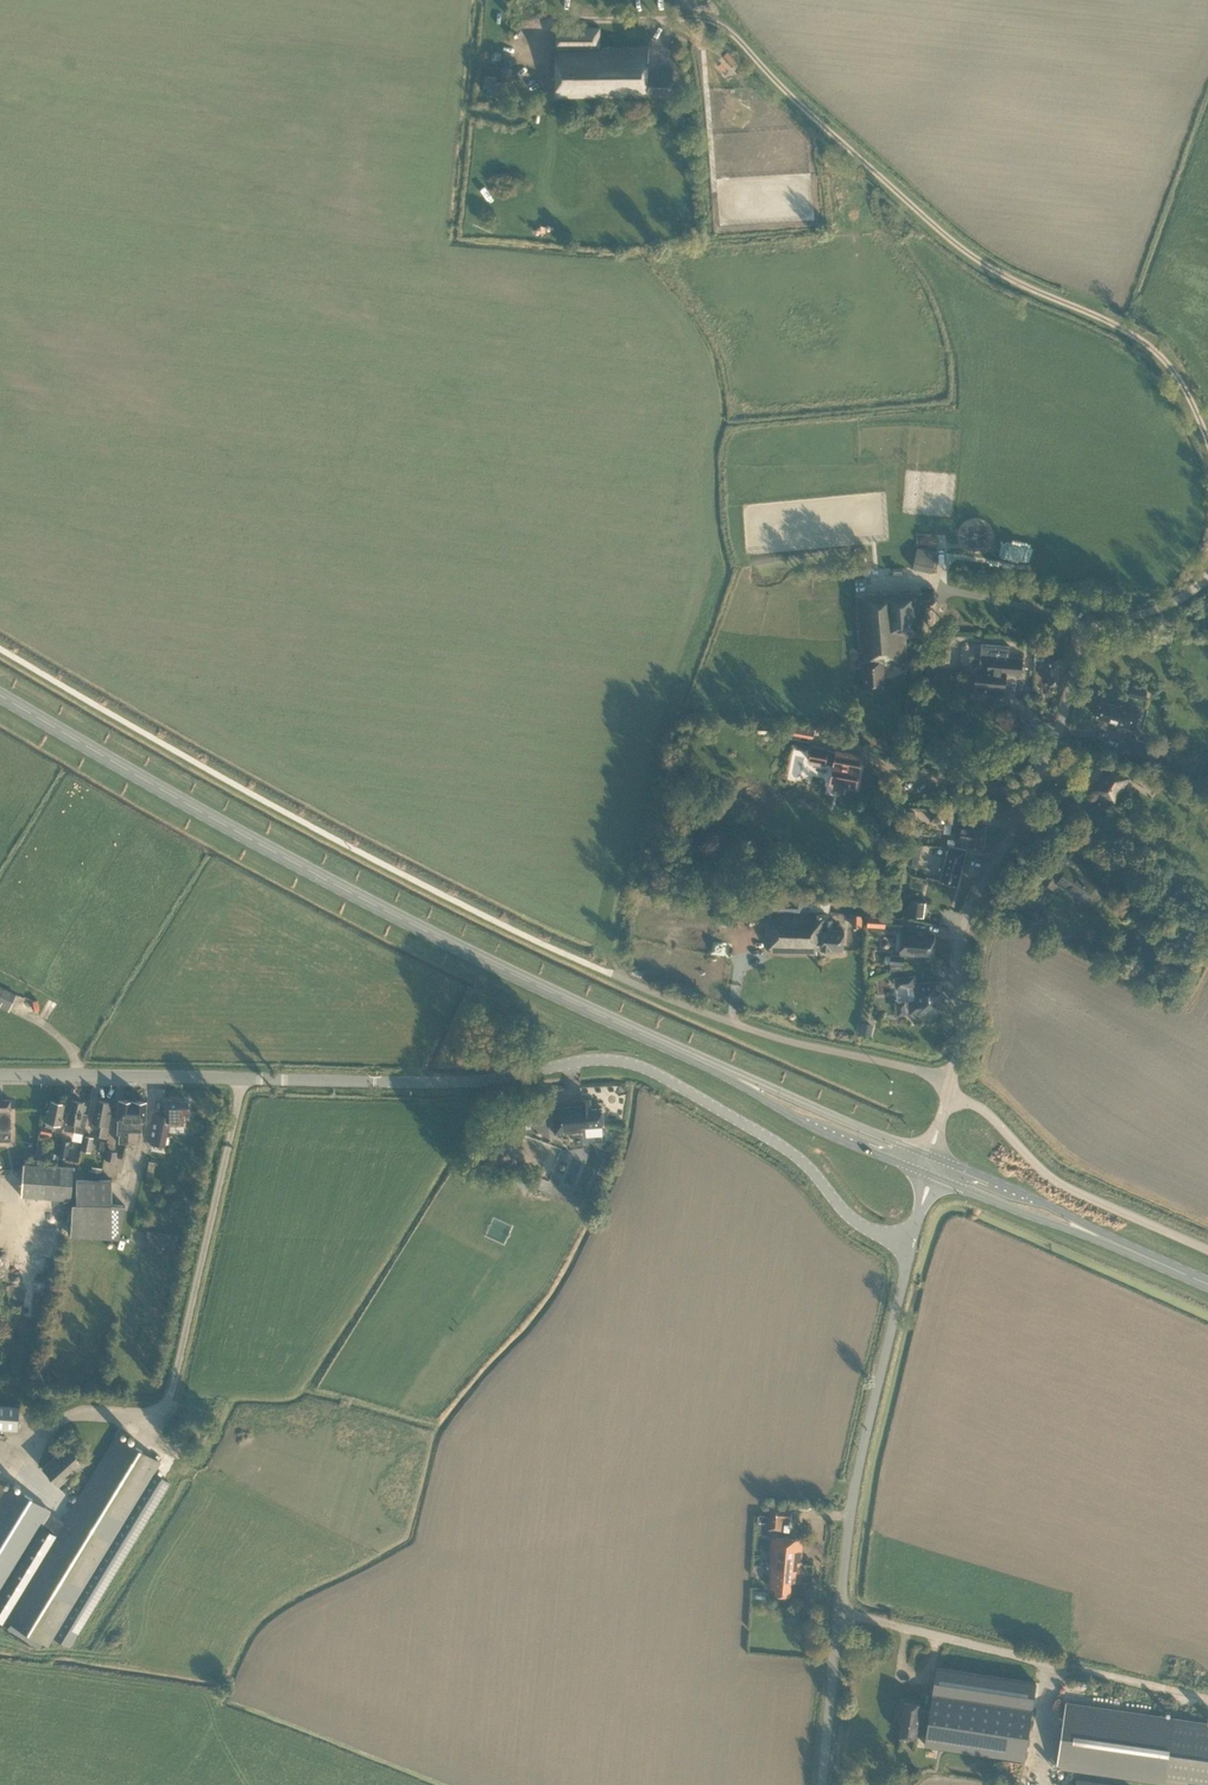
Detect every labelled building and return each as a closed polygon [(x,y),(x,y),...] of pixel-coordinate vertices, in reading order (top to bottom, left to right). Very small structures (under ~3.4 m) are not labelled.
[(601,47),(600,26),(555,27),(557,96),(674,94),(674,65),(647,65),(646,46),(601,47)] [(727,61),(731,67),(737,62),(732,56),(728,60),(727,61)] [(913,567),(932,572),(937,551),(918,547),(913,567)] [(1064,593),(1045,589),(1042,602),(1061,606),(1064,593)] [(862,661),(863,690),(885,688),(884,665),(908,664),(907,636),(926,633),(925,603),(932,602),(932,592),(855,595),(858,661),(862,661)] [(1201,610),(1207,604),(1207,597),(1198,605),(1201,610)] [(1006,671),(1023,672),(1024,655),(1009,654),(1010,643),(982,642),(981,652),(992,653),(991,667),(976,666),(974,690),(1004,691),(1006,671)] [(941,660),(950,661),(951,649),(942,648),(941,660)] [(1047,673),(1047,683),(1061,683),(1061,673),(1064,672),(1063,652),(1044,652),(1044,673),(1047,673)] [(1129,695),(1145,699),(1148,690),(1131,686),(1129,695)] [(1119,705),(1102,700),(1096,716),(1115,723),(1115,725),(1134,730),(1140,709),(1120,704),(1119,705)] [(792,721),(790,730),(800,732),(801,723),(792,721)] [(757,732),(773,733),(774,726),(758,725),(757,732)] [(836,751),(829,749),(829,747),(811,744),(808,760),(832,765),(829,782),(832,783),(832,787),(834,791),(840,792),(843,790),(844,785),(847,786),(846,787),(849,788),(849,786),(856,788),(863,754),(836,748),(836,751)] [(1117,802),(1130,778),(1126,776),(1110,766),(1095,789),(1113,800),(1117,802)] [(1141,781),(1158,792),(1163,783),(1146,772),(1141,781)] [(907,818),(915,819),(916,811),(908,810),(907,818)] [(970,824),(970,826),(962,825),(962,823),(957,822),(957,819),(952,818),(953,813),(931,810),(930,821),(951,823),(950,833),(955,834),(955,841),(969,842),(968,845),(981,847),(982,833),(983,833),(984,825),(970,824)] [(921,853),(922,845),(909,843),(908,852),(921,853)] [(940,881),(956,885),(965,850),(949,846),(940,881)] [(1065,856),(1056,871),(1054,874),(1060,878),(1057,884),(1085,900),(1092,904),(1101,889),(1094,885),(1095,882),(1082,875),(1086,868),(1065,856)] [(822,948),(824,951),(829,952),(831,948),(844,949),(845,929),(832,928),(832,919),(826,919),(826,913),(824,913),(802,912),(803,899),(769,897),(766,951),(817,954),(817,948),(822,948)] [(911,900),(909,914),(923,916),(925,902),(911,900)] [(720,909),(718,920),(729,923),(731,911),(723,909),(720,909)] [(904,917),(869,915),(868,927),(885,928),(885,927),(903,928),(904,917)] [(901,929),(900,951),(903,951),(931,952),(932,934),(932,933),(918,932),(918,930),(913,930),(904,930),(901,929)] [(905,954),(891,953),(890,963),(891,963),(890,971),(904,968),(905,954)] [(913,967),(894,970),(895,976),(913,974),(914,974),(913,967)] [(941,1008),(938,980),(914,983),(913,974),(895,976),(894,977),(895,986),(913,984),(915,999),(908,1000),(909,1011),(916,1010),(917,1011),(941,1008)] [(1,1011),(12,989),(0,983),(0,1010),(1,1011)] [(861,1024),(859,1032),(871,1035),(873,1026),(861,1024)] [(0,1099),(0,1130),(10,1130),(10,1099),(0,1099)] [(40,1133),(51,1135),(52,1129),(59,1131),(64,1102),(50,1099),(49,1109),(47,1109),(45,1121),(46,1122),(45,1126),(42,1125),(40,1133)] [(83,1101),(72,1099),(70,1112),(68,1112),(66,1122),(75,1124),(74,1131),(84,1133),(88,1112),(84,1112),(86,1105),(83,1104),(83,1101)] [(109,1101),(97,1099),(95,1112),(94,1112),(91,1122),(101,1124),(99,1136),(106,1137),(108,1125),(111,1112),(109,1112),(111,1105),(108,1105),(109,1101)] [(118,1099),(117,1119),(116,1134),(119,1134),(118,1142),(129,1143),(132,1100),(118,1099)] [(150,1143),(165,1146),(167,1146),(171,1128),(169,1128),(169,1124),(183,1124),(183,1112),(188,1112),(188,1100),(175,1100),(173,1099),(165,1099),(164,1116),(155,1114),(150,1143)] [(592,1108),(591,1099),(581,1099),(581,1105),(552,1107),(554,1133),(580,1131),(580,1128),(603,1126),(602,1108),(592,1108)] [(145,1121),(146,1101),(132,1100),(129,1143),(138,1144),(138,1131),(141,1131),(142,1121),(145,1121)] [(93,1136),(84,1135),(81,1150),(90,1151),(93,1136)] [(58,1156),(67,1158),(70,1141),(61,1139),(58,1156)] [(104,1159),(115,1160),(117,1151),(106,1149),(104,1159)] [(71,1166),(22,1163),(19,1195),(69,1199),(71,1166)] [(595,1171),(604,1175),(607,1167),(598,1163),(595,1171)] [(89,1178),(99,1178),(100,1167),(91,1165),(89,1178)] [(99,1178),(89,1178),(75,1178),(74,1204),(70,1203),(69,1236),(118,1237),(123,1204),(110,1204),(111,1178),(99,1178)] [(591,1199),(588,1198),(582,1200),(581,1204),(588,1207),(591,1199)] [(162,1245),(176,1246),(177,1233),(147,1230),(144,1251),(161,1253),(162,1245)] [(18,1413),(19,1405),(0,1404),(0,1428),(17,1429),(18,1413)] [(118,1435),(65,1522),(49,1512),(50,1509),(9,1484),(7,1487),(0,1483),(0,1591),(41,1524),(57,1534),(5,1619),(47,1644),(160,1461),(118,1435)] [(83,1463),(64,1441),(59,1445),(62,1449),(42,1467),(59,1485),(83,1463)] [(155,1471),(53,1636),(69,1645),(170,1481),(155,1471)] [(791,1507),(770,1505),(768,1528),(781,1529),(782,1518),(790,1519),(791,1507)] [(0,1594),(0,1620),(2,1621),(56,1534),(43,1526),(0,1594)] [(796,1570),(799,1571),(802,1539),(771,1535),(768,1571),(771,1572),(769,1587),(774,1588),(774,1593),(789,1595),(791,1581),(795,1581),(796,1570)] [(904,1700),(899,1733),(916,1736),(917,1731),(926,1733),(925,1741),(927,1741),(926,1746),(1027,1760),(1034,1708),(1038,1682),(938,1667),(931,1709),(918,1707),(918,1702),(904,1700)] [(1067,1699),(1057,1766),(1185,1784),(1207,1784),(1207,1721),(1067,1699)]
